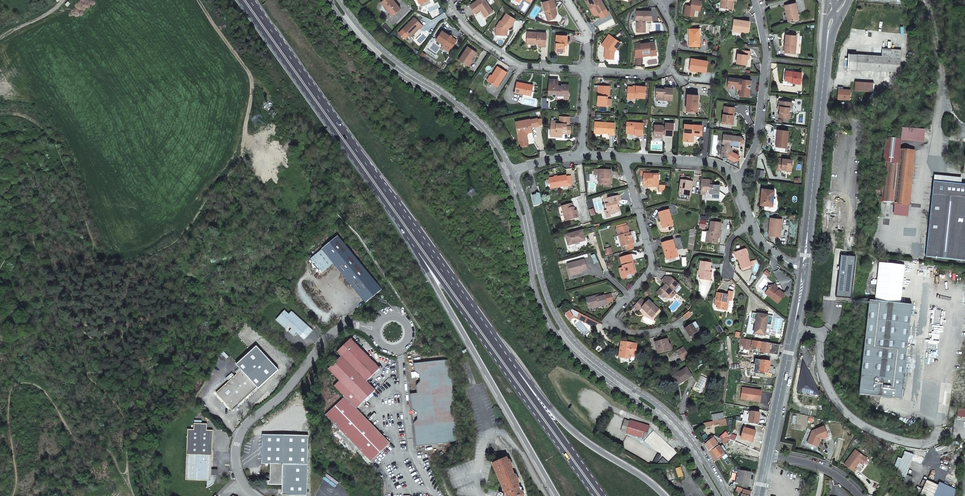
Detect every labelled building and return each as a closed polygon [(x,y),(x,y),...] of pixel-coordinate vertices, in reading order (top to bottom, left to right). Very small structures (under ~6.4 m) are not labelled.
[(387,10),(388,8),(393,14),(400,9),(394,0),(383,0),(381,2),(387,10)] [(485,0),(478,0),(470,5),(475,13),(480,9),(482,9),(486,16),(493,12),(485,0)] [(555,4),(554,0),(546,0),(541,2),(548,20),(554,18),(556,14),(553,7),(556,6),(555,4)] [(601,0),(588,0),(586,1),(590,9),(595,7),(598,13),(606,9),(601,0)] [(701,1),(697,0),(692,0),(691,3),(691,5),(688,5),(685,4),(683,14),(693,16),(694,9),(699,10),(701,1)] [(720,6),(726,7),(726,8),(732,9),(733,4),(730,2),(731,0),(721,0),(720,6)] [(799,19),(795,3),(785,5),(787,15),(788,15),(789,21),(799,19)] [(650,11),(637,11),(637,20),(639,20),(639,22),(637,22),(637,32),(645,32),(645,23),(643,22),(643,20),(650,20),(650,11)] [(506,13),(501,21),(501,20),(496,27),(496,35),(506,35),(506,30),(507,28),(508,29),(510,27),(516,19),(506,13)] [(414,17),(402,29),(410,36),(418,27),(419,28),(420,28),(422,25),(414,17)] [(750,22),(734,20),(732,30),(748,32),(750,22)] [(418,27),(410,36),(410,37),(419,28),(418,27)] [(700,40),(700,29),(691,29),(691,34),(690,34),(690,40),(691,40),(692,46),(700,46),(700,40)] [(442,31),(436,40),(443,45),(444,43),(451,48),(456,40),(442,31)] [(546,33),(527,32),(527,41),(531,42),(531,43),(536,44),(536,42),(539,42),(539,44),(539,46),(545,46),(546,33)] [(621,43),(609,34),(602,45),(605,47),(607,49),(605,51),(605,58),(614,58),(614,52),(616,49),(621,43)] [(557,35),(556,52),(565,52),(565,45),(565,43),(567,43),(567,35),(557,35)] [(795,53),(797,36),(788,35),(786,35),(785,45),(786,45),(785,53),(795,53)] [(653,42),(640,44),(640,43),(635,44),(635,56),(642,55),(642,53),(649,52),(650,55),(655,55),(653,42)] [(467,46),(459,60),(467,65),(471,59),(472,59),(476,52),(467,46)] [(882,56),(848,54),(847,68),(899,72),(901,49),(882,48),(882,56)] [(747,59),(748,55),(749,55),(750,51),(742,50),(741,54),(738,54),(737,64),(747,65),(747,59)] [(708,61),(691,59),(690,69),(698,71),(706,72),(708,61)] [(497,87),(506,72),(498,66),(492,75),(488,81),(497,87)] [(785,80),(793,81),(793,83),(800,84),(802,73),(786,71),(785,80)] [(728,88),(737,89),(738,87),(740,87),(740,89),(740,95),(749,96),(749,88),(750,81),(750,80),(729,78),(728,88)] [(549,79),(549,95),(551,95),(554,98),(557,95),(564,96),(564,93),(568,94),(569,85),(562,85),(561,86),(558,86),(558,85),(558,80),(549,79)] [(515,92),(523,94),(531,95),(533,86),(533,85),(529,84),(528,85),(525,85),(525,84),(517,82),(515,92)] [(855,90),(874,92),(874,83),(856,82),(855,90)] [(598,85),(597,105),(607,106),(608,98),(606,98),(606,96),(608,96),(609,96),(610,86),(598,85)] [(523,96),(532,98),(535,87),(533,86),(531,95),(523,94),(523,96)] [(636,97),(645,98),(646,86),(636,86),(636,87),(633,87),(628,87),(627,98),(636,98),(636,97)] [(665,89),(662,89),(656,89),(656,99),(672,100),(673,88),(665,88),(665,89)] [(838,99),(850,99),(851,90),(839,89),(838,99)] [(688,94),(686,111),(696,111),(696,103),(698,103),(698,95),(688,94)] [(790,118),(790,112),(789,112),(790,108),(790,102),(779,100),(779,106),(780,106),(779,117),(790,118)] [(723,106),(722,114),(721,123),(730,124),(732,115),(733,116),(734,107),(723,106)] [(567,126),(567,124),(569,124),(569,117),(560,116),(560,123),(557,123),(557,121),(551,121),(550,136),(556,136),(556,135),(562,135),(562,133),(562,132),(566,132),(566,133),(570,133),(571,126),(567,126)] [(530,119),(515,122),(519,140),(527,139),(527,135),(526,134),(527,132),(529,132),(532,131),(531,127),(539,126),(537,119),(530,120),(530,119)] [(614,123),(603,122),(602,122),(595,122),(594,132),(595,132),(602,133),(609,133),(609,135),(614,135),(614,123)] [(635,134),(643,135),(643,123),(627,122),(626,133),(632,133),(635,133),(635,134)] [(665,127),(663,126),(654,125),(654,137),(662,137),(662,133),(665,134),(665,135),(673,136),(674,124),(665,123),(665,127)] [(702,125),(684,124),(683,141),(692,142),(692,135),(693,135),(701,135),(702,125)] [(787,147),(789,130),(778,129),(777,138),(778,138),(777,146),(787,147)] [(741,137),(724,135),(723,144),(725,144),(725,147),(722,147),(722,155),(731,156),(732,148),(731,148),(729,147),(729,144),(731,144),(740,145),(745,141),(741,137)] [(909,205),(914,151),(899,150),(900,139),(886,138),(884,162),(885,162),(882,189),(882,192),(881,201),(894,202),(894,204),(909,205)] [(778,158),(777,169),(781,170),(781,169),(786,169),(792,170),(793,160),(778,158)] [(599,175),(599,184),(604,184),(609,184),(609,175),(611,175),(611,170),(595,170),(594,174),(599,175)] [(644,175),(643,185),(643,186),(648,186),(648,185),(648,184),(652,184),(652,185),(658,185),(659,185),(659,174),(650,174),(650,171),(641,171),(641,175),(644,175)] [(566,176),(549,178),(550,187),(558,186),(559,187),(567,186),(568,186),(567,183),(566,177),(566,176)] [(689,196),(690,186),(692,187),(693,182),(689,181),(681,180),(679,194),(685,195),(687,196),(689,196)] [(701,180),(700,194),(705,195),(705,192),(710,193),(710,195),(713,195),(717,192),(719,192),(720,186),(714,185),(713,185),(712,185),(712,184),(711,183),(710,183),(710,180),(701,180)] [(926,257),(927,257),(935,182),(964,185),(933,181),(926,257)] [(935,182),(927,257),(964,261),(964,185),(935,182)] [(762,189),(761,205),(773,206),(774,198),(774,190),(762,189)] [(532,195),(534,201),(533,201),(534,206),(538,205),(538,204),(541,203),(540,193),(536,193),(536,194),(532,195)] [(604,199),(607,210),(608,210),(610,214),(619,212),(617,204),(616,204),(615,202),(617,202),(621,200),(620,195),(604,199)] [(564,215),(566,221),(579,218),(577,212),(576,211),(575,211),(574,211),(573,208),(572,203),(562,206),(563,210),(565,215),(564,215)] [(673,226),(669,210),(658,213),(661,222),(662,221),(664,228),(673,226)] [(781,227),(782,219),(770,218),(769,236),(779,237),(780,231),(781,231),(781,229),(781,227)] [(616,227),(621,246),(625,246),(626,250),(634,249),(632,244),(634,243),(634,242),(633,239),(632,239),(631,239),(629,233),(627,224),(626,224),(625,222),(616,225),(617,227),(616,227)] [(720,234),(721,223),(711,222),(709,232),(708,232),(707,242),(717,244),(718,233),(720,234)] [(582,230),(565,235),(568,245),(575,243),(585,241),(582,230)] [(338,236),(311,259),(322,273),(333,263),(366,302),(382,288),(338,236)] [(662,243),(666,257),(667,260),(677,257),(674,246),(674,245),(673,240),(662,243)] [(666,263),(680,259),(676,245),(674,245),(674,246),(677,257),(667,260),(666,257),(664,258),(666,263)] [(751,266),(745,249),(736,252),(738,259),(738,260),(742,270),(742,269),(751,266)] [(623,268),(625,276),(625,275),(634,273),(633,267),(632,264),(633,263),(631,255),(620,258),(623,268)] [(855,257),(841,256),(836,297),(851,298),(855,257)] [(570,275),(582,272),(587,270),(584,260),(567,265),(570,275)] [(700,279),(710,281),(712,273),(710,272),(710,268),(711,263),(700,261),(699,271),(701,271),(700,279)] [(673,292),(679,285),(673,279),(671,278),(665,277),(661,281),(664,284),(666,285),(662,289),(661,288),(657,292),(663,298),(666,298),(672,291),(673,292)] [(765,293),(778,303),(785,295),(779,290),(778,290),(776,289),(775,285),(769,286),(769,289),(765,293)] [(728,295),(717,293),(714,305),(718,305),(717,309),(727,310),(728,302),(728,300),(731,300),(733,292),(728,291),(728,295)] [(589,308),(598,305),(598,306),(599,307),(607,305),(604,295),(599,297),(597,297),(596,296),(587,298),(589,308)] [(642,308),(652,317),(653,316),(654,317),(656,315),(655,314),(659,310),(648,300),(646,303),(641,299),(634,307),(639,311),(642,308)] [(912,305),(870,300),(859,394),(901,399),(912,305)] [(569,320),(574,317),(578,319),(580,315),(579,315),(571,310),(565,313),(569,320)] [(285,311),(277,319),(285,327),(288,325),(292,328),(289,330),(294,334),(297,331),(304,338),(312,330),(292,311),(289,314),(285,311)] [(686,320),(692,315),(688,311),(686,313),(683,316),(686,320)] [(756,320),(754,334),(760,335),(765,335),(765,330),(768,316),(758,314),(756,320)] [(768,316),(765,330),(765,335),(769,336),(773,316),(768,316)] [(594,321),(591,320),(586,318),(584,322),(595,327),(597,323),(594,321)] [(695,322),(685,328),(690,337),(698,332),(696,327),(698,326),(695,322)] [(667,339),(655,343),(658,352),(667,349),(666,345),(668,344),(670,349),(671,348),(670,345),(668,344),(667,339)] [(360,449),(370,460),(389,443),(356,408),(375,389),(366,381),(379,368),(350,340),(338,353),(342,357),(328,370),(339,381),(334,386),(345,397),(326,415),(335,423),(332,427),(335,431),(333,433),(355,453),(360,449)] [(723,340),(716,341),(718,351),(723,350),(723,346),(724,346),(723,340)] [(749,346),(749,348),(752,348),(752,347),(759,348),(759,346),(761,347),(762,347),(763,342),(750,340),(749,346)] [(621,342),(619,357),(625,358),(626,355),(631,356),(631,354),(635,355),(637,344),(621,342)] [(780,345),(763,342),(762,347),(761,352),(769,354),(778,355),(780,345)] [(281,372),(256,345),(236,363),(241,369),(216,393),(231,410),(256,387),(260,391),(281,372)] [(678,354),(681,358),(688,354),(685,349),(678,354)] [(741,356),(739,356),(739,358),(741,370),(749,371),(749,369),(748,369),(748,366),(745,366),(743,357),(741,357),(741,356)] [(754,364),(753,371),(759,372),(761,360),(755,359),(754,364)] [(411,394),(415,446),(459,441),(450,360),(414,363),(418,394),(411,394)] [(761,360),(759,372),(769,373),(769,366),(770,361),(761,360)] [(686,367),(673,376),(678,385),(692,376),(686,367)] [(748,411),(746,422),(749,423),(758,425),(760,413),(748,411)] [(723,413),(712,415),(713,421),(724,419),(723,413)] [(194,430),(188,430),(185,479),(207,480),(207,487),(211,485),(215,482),(215,478),(209,478),(212,430),(207,430),(207,423),(194,422),(194,430)] [(828,436),(824,426),(812,431),(807,443),(817,447),(820,440),(828,436)] [(744,428),(741,438),(752,442),(755,431),(744,428)] [(282,495),(308,495),(309,435),(264,434),(264,464),(271,464),(271,481),(267,481),(267,484),(282,484),(282,495)] [(707,443),(705,445),(706,446),(709,451),(718,444),(714,438),(707,443)] [(718,444),(709,451),(714,461),(715,462),(725,455),(722,451),(720,448),(718,444)] [(727,454),(732,460),(737,456),(732,449),(727,454)] [(855,450),(844,464),(854,472),(856,469),(855,468),(864,456),(855,450)] [(904,477),(913,454),(905,451),(902,459),(899,458),(896,466),(899,467),(896,474),(904,477)] [(524,494),(523,491),(520,491),(518,485),(520,483),(516,475),(514,475),(511,470),(514,468),(508,455),(491,463),(506,492),(504,495),(523,495),(524,494)] [(733,481),(732,485),(737,486),(744,489),(747,490),(751,472),(739,470),(738,473),(736,482),(733,481)] [(741,495),(743,490),(744,490),(744,489),(737,486),(733,492),(741,495)]
